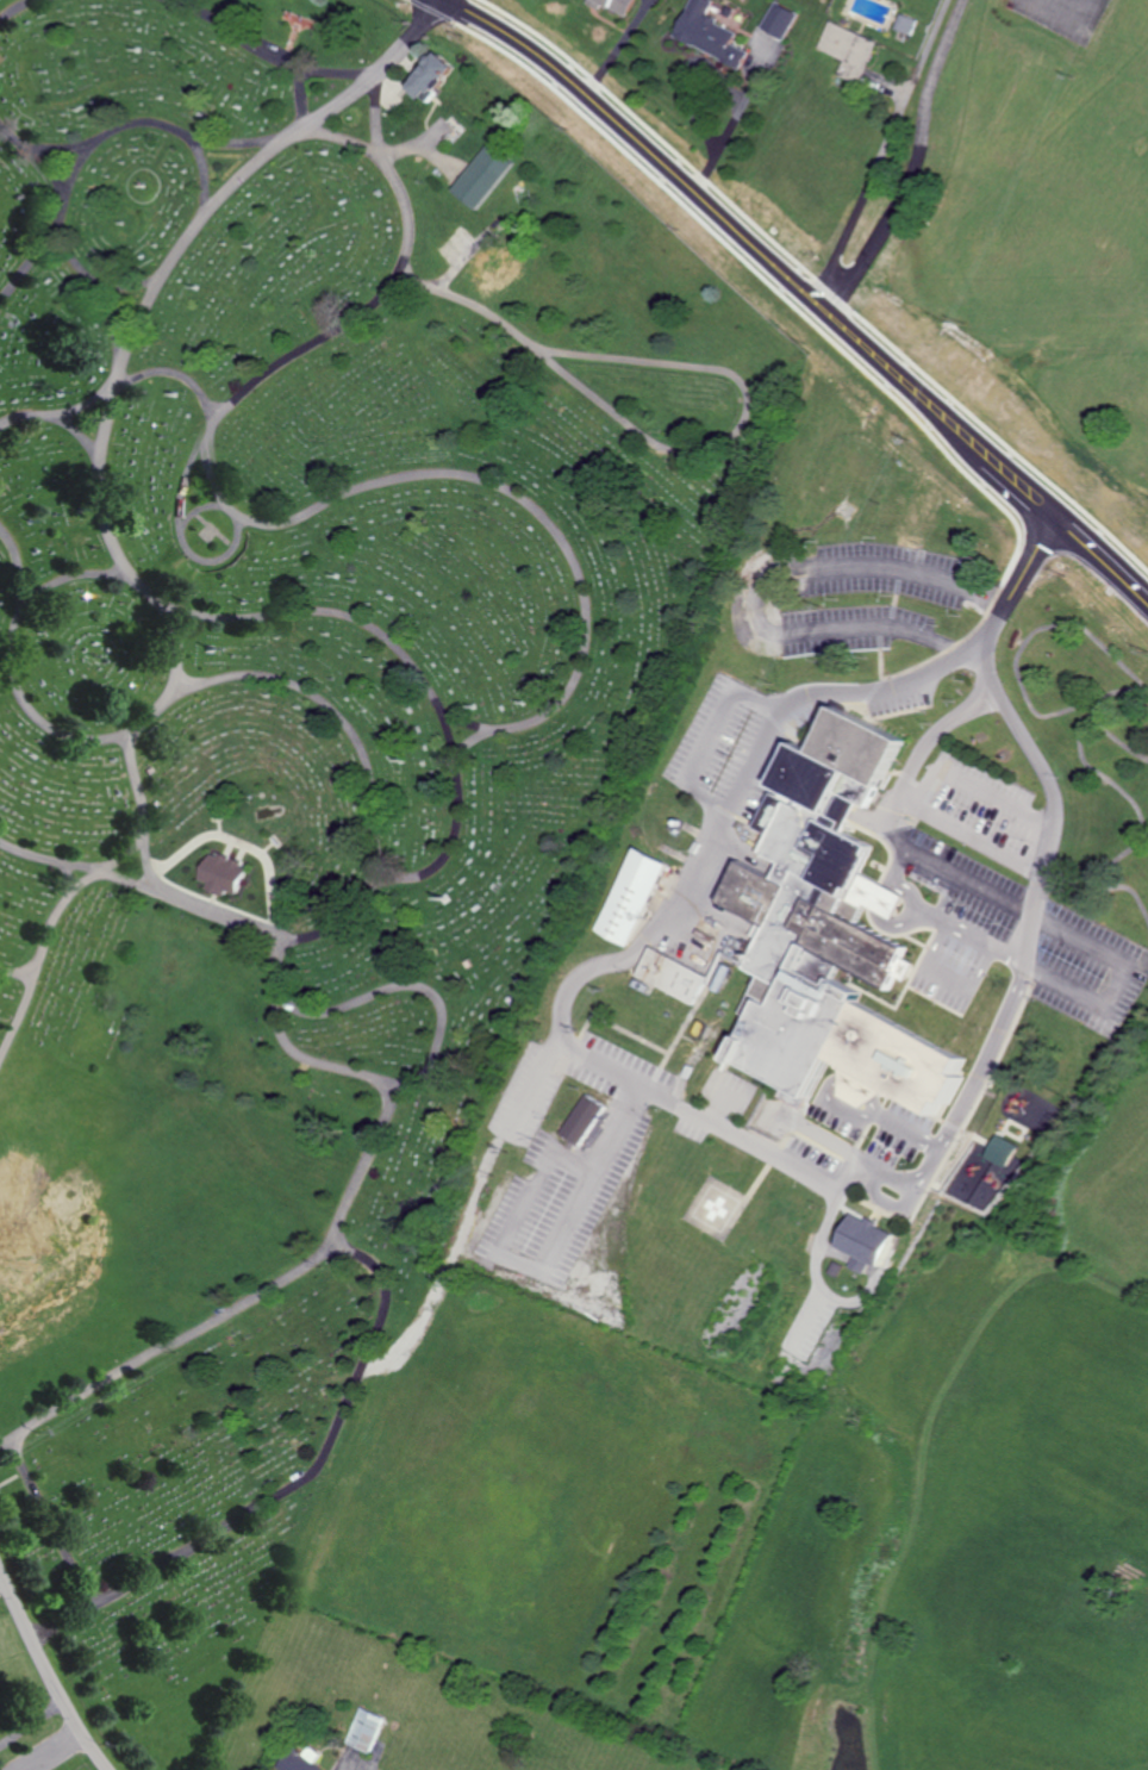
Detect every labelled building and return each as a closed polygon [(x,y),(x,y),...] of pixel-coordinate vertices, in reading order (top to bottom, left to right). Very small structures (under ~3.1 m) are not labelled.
[(633,0),(585,0),(584,3),(598,8),(600,4),(626,16),(633,0)] [(740,67),(747,51),(730,43),(736,30),(703,16),(709,0),(688,0),(672,37),(740,67)] [(784,39),(795,11),(771,1),(759,29),(784,39)] [(893,30),(911,34),(914,18),(896,14),(893,30)] [(816,48),(843,59),(837,74),(860,83),(876,41),(827,21),(816,48)] [(442,52),(438,57),(436,56),(432,56),(430,60),(430,63),(431,66),(412,88),(425,100),(428,98),(431,100),(439,89),(444,89),(449,82),(450,79),(460,67),(442,52)] [(491,143),(454,191),(479,210),(516,162),(491,143)] [(821,749),(844,702),(910,736),(873,806),(865,803),(851,828),(881,845),(868,871),(912,893),(898,921),(869,905),(862,920),(910,945),(905,955),(918,962),(910,979),(900,974),(893,989),(844,962),(838,974),(866,989),(861,999),(969,1057),(962,1070),(968,1073),(955,1098),(947,1095),(940,1109),(898,1087),(892,1098),(880,1092),(861,1105),(837,1092),(836,1068),(823,1061),(800,1104),(779,1092),(785,1082),(735,1055),(756,1017),(743,1010),(762,973),(726,954),(709,989),(701,984),(692,1001),(638,972),(653,946),(709,976),(724,948),(743,958),(748,949),(753,952),(759,941),(747,934),(755,917),(720,899),(741,859),(778,878),(787,860),(766,849),(774,833),(760,824),(778,791),(782,793),(787,786),(779,781),(801,738),(821,749)] [(638,845),(594,927),(626,945),(670,861),(638,845)] [(222,896),(224,890),(235,894),(245,865),(208,851),(198,880),(207,883),(205,889),(222,896)] [(591,1092),(564,1132),(582,1145),(609,1105),(591,1092)] [(998,1132),(987,1154),(1010,1166),(1022,1143),(998,1132)] [(859,1211),(842,1241),(881,1263),(898,1232),(859,1211)] [(383,1715),(358,1707),(346,1745),(372,1752),(383,1715)] [(281,1769),(322,1769),(288,1747),(275,1766),(281,1769)]
